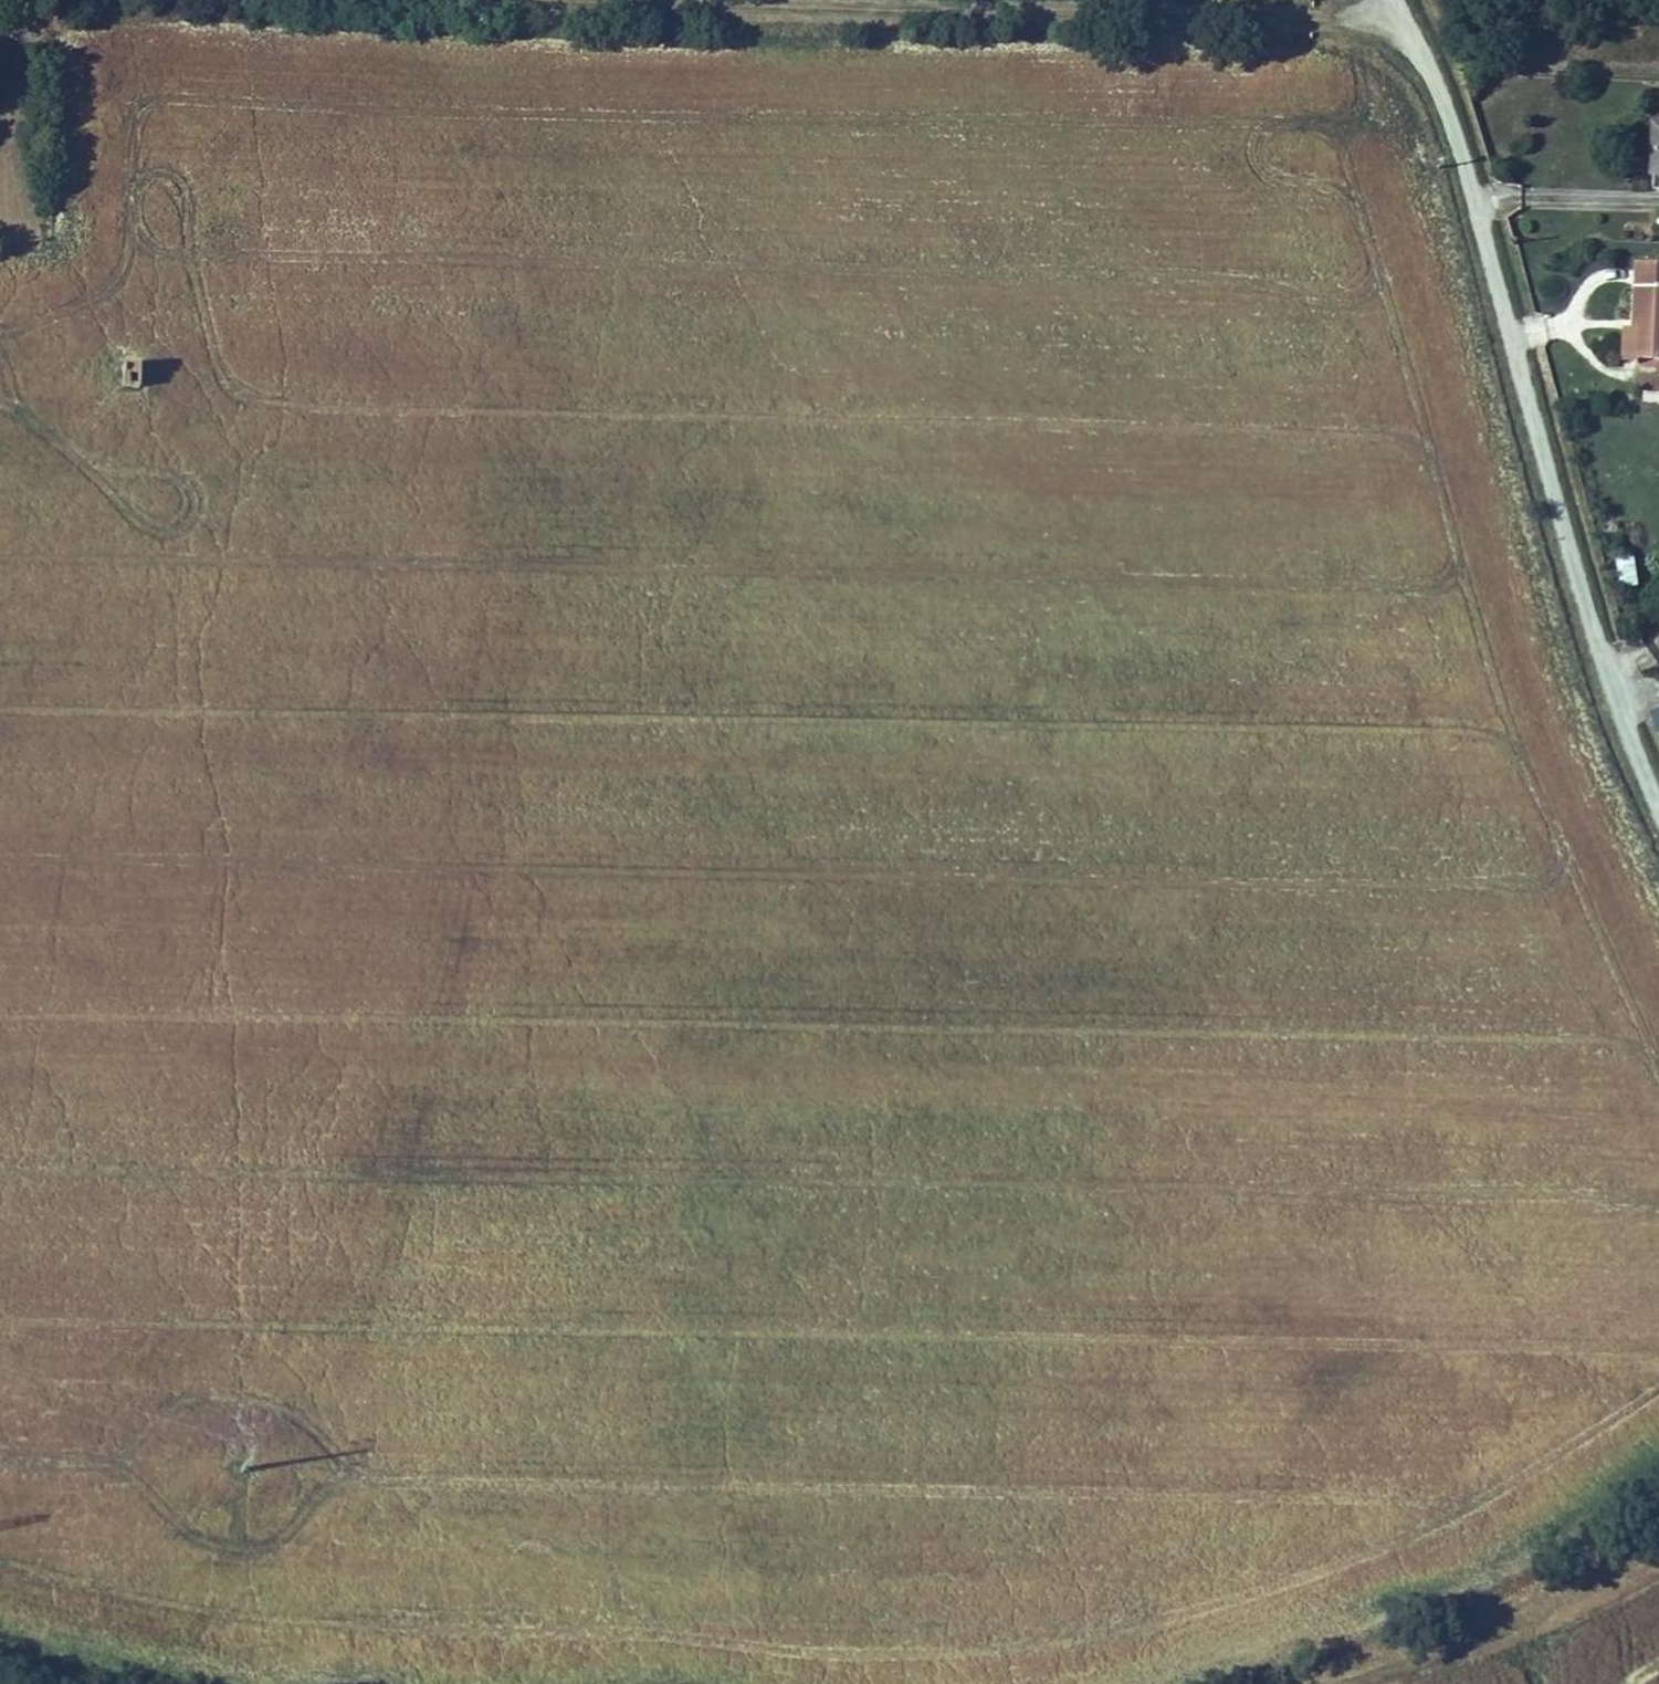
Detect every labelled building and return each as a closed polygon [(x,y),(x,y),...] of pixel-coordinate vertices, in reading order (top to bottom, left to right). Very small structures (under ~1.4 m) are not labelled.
[(1633,173),(1658,174),(1658,128),(1635,127),(1633,173)] [(1650,383),(1658,384),(1658,289),(1641,289),(1642,348),(1650,349),(1650,383)] [(1650,383),(1650,349),(1642,348),(1636,348),(1636,383),(1650,383)] [(1633,557),(1614,560),(1618,590),(1637,587),(1633,557)]
